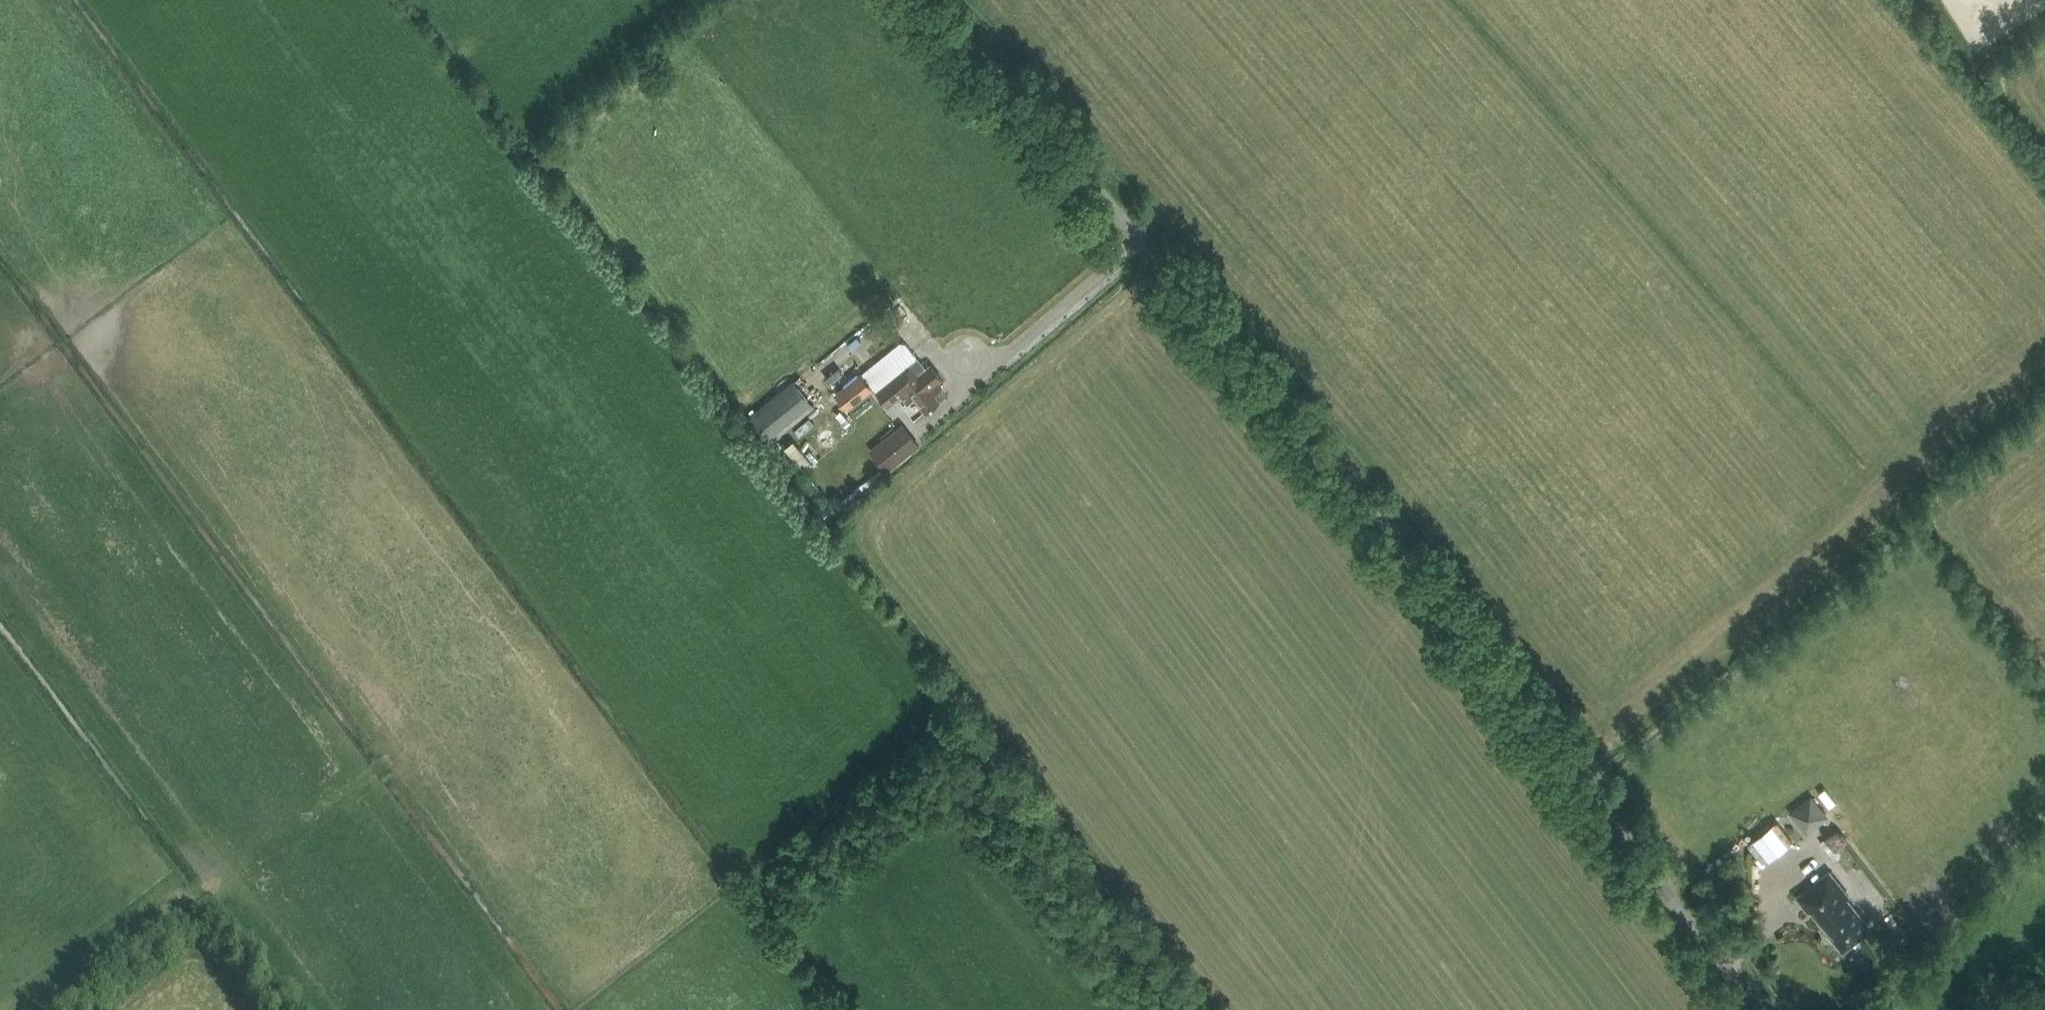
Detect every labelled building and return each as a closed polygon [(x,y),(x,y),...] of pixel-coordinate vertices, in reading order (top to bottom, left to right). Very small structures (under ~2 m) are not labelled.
[(918,356),(877,388),(888,402),(901,392),(907,400),(914,395),(925,410),(939,398),(936,393),(942,389),(942,384),(940,381),(943,379),(932,366),(928,369),(918,356)] [(816,407),(794,379),(746,417),(764,440),(769,436),(776,438),(816,407)] [(887,470),(920,443),(904,423),(870,449),(887,470)] [(1829,816),(1811,795),(1789,813),(1808,834),(1829,816)] [(1843,949),(1871,926),(1847,897),(1851,894),(1831,869),(1802,893),(1801,892),(1797,896),(1809,910),(1811,908),(1843,949)]
